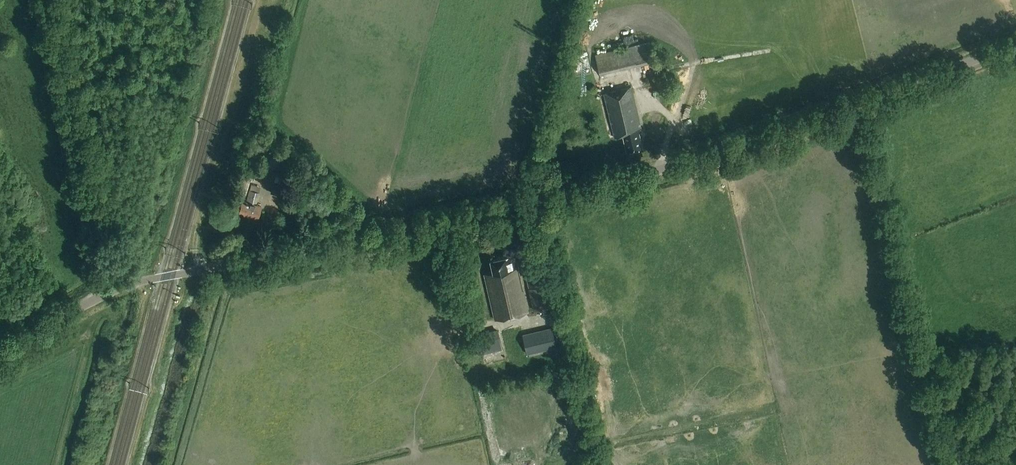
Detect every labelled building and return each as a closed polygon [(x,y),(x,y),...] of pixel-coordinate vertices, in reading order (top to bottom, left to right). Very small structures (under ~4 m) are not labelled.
[(650,42),(595,55),(597,61),(590,62),(595,83),(602,81),(600,75),(655,62),(650,42)] [(638,134),(641,133),(631,88),(605,94),(615,139),(624,137),(627,152),(641,149),(638,134)] [(468,188),(494,183),(493,176),(466,181),(468,188)] [(270,194),(282,197),(285,187),(273,184),(270,194)] [(251,190),(250,192),(247,203),(244,202),(241,212),(245,214),(244,216),(257,219),(260,207),(256,206),(259,193),(251,190)] [(494,320),(528,312),(514,254),(490,259),(493,272),(484,275),(494,320)] [(552,328),(523,335),(528,355),(557,348),(552,328)] [(474,335),(479,355),(502,350),(497,329),(474,335)]
